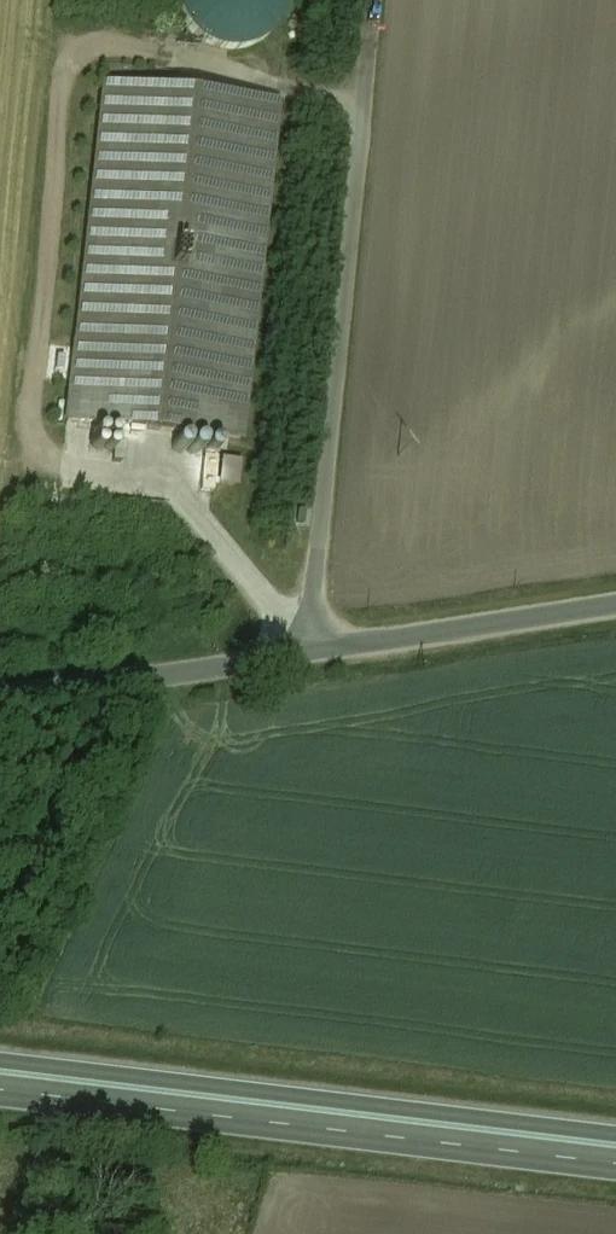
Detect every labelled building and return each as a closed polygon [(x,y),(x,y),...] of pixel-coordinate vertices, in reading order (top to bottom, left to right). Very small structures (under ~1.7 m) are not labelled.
[(182,13),(191,28),(204,39),(220,46),(237,47),(255,42),(271,32),(282,16),(286,0),(179,0),(182,13)] [(103,83),(68,419),(243,437),(277,101),(103,83)] [(250,454),(228,454),(228,481),(251,480),(250,454)]
